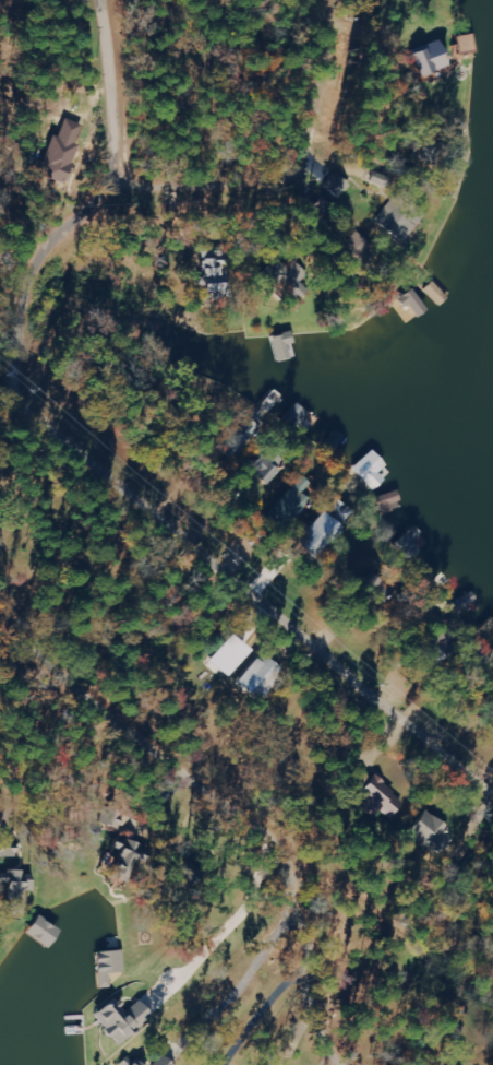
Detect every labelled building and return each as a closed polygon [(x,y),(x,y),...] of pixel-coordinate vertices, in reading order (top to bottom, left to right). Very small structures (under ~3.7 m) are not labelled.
[(438,41),(405,54),(414,78),(447,66),(438,41)] [(81,125),(63,120),(58,138),(47,135),(33,177),(64,187),(77,146),(75,145),(81,125)] [(336,201),(349,186),(336,174),(322,189),(336,201)] [(423,215),(406,202),(384,232),(402,245),(423,215)] [(213,260),(194,261),(196,297),(215,296),(213,260)] [(298,358),(293,332),(270,337),(275,362),(298,358)] [(236,456),(262,423),(247,412),(221,444),(236,456)] [(384,481),(378,474),(386,467),(371,451),(352,469),(373,492),(384,481)] [(301,494),(309,486),(300,478),(270,511),(288,527),(310,503),(301,494)] [(401,503),(397,492),(375,499),(378,510),(401,503)] [(239,654),(220,637),(199,663),(218,679),(239,654)] [(230,688),(254,704),(275,672),(251,656),(230,688)] [(366,801),(363,804),(385,821),(401,800),(369,776),(356,793),(366,801)] [(449,837),(421,810),(404,828),(432,854),(449,837)] [(116,873),(126,878),(136,859),(142,862),(148,850),(124,838),(114,858),(122,862),(116,873)] [(24,934),(47,948),(57,929),(35,915),(24,934)] [(123,1012),(111,997),(90,1015),(116,1046),(149,1017),(136,1001),(123,1012)] [(161,1056),(154,1064),(173,1064),(161,1056)]
